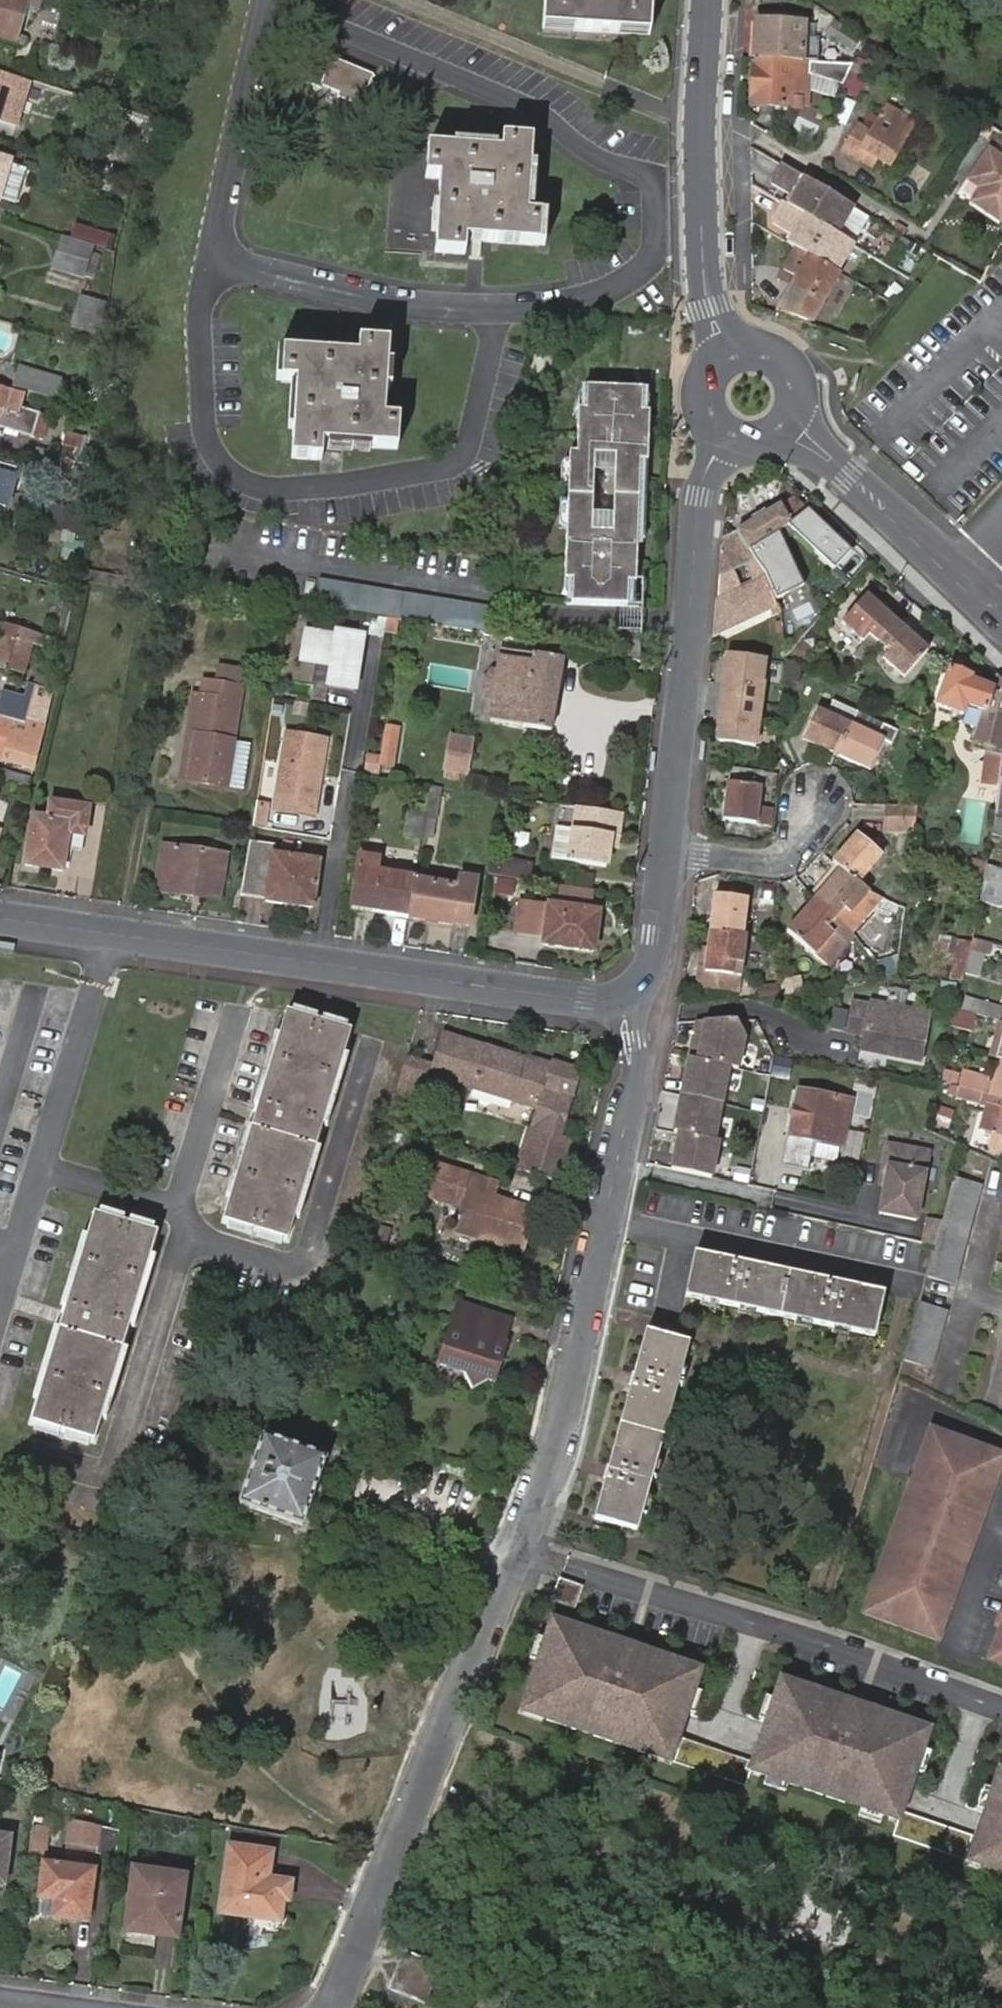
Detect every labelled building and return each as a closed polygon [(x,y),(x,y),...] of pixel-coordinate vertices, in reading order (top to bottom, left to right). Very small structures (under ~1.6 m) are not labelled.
[(22,49),(24,42),(19,40),(28,11),(39,16),(43,2),(37,0),(0,0),(0,42),(22,49)] [(537,27),(645,34),(647,0),(539,0),(537,27)] [(847,28),(821,11),(810,26),(835,45),(847,28)] [(754,19),(752,58),(797,59),(799,21),(754,19)] [(849,95),(862,62),(848,57),(836,90),(849,95)] [(338,94),(362,104),(373,77),(330,58),(319,85),(338,94)] [(797,59),(752,58),(750,101),(800,104),(801,87),(787,86),(788,71),(802,73),(803,59),(797,59)] [(836,84),(845,61),(820,60),(818,75),(836,84)] [(801,87),(802,73),(788,71),(787,86),(801,87)] [(0,124),(13,82),(0,78),(0,124)] [(13,82),(0,124),(17,128),(29,87),(13,82)] [(359,110),(362,104),(338,94),(336,100),(359,110)] [(840,98),(830,119),(842,124),(851,103),(840,98)] [(869,157),(875,160),(888,168),(912,126),(880,108),(865,134),(852,127),(839,150),(864,165),(869,157)] [(154,135),(160,121),(131,113),(126,126),(154,135)] [(151,145),(154,135),(126,126),(122,136),(151,145)] [(528,216),(532,143),(502,142),(501,156),(428,151),(426,182),(439,182),(435,255),(464,257),(465,245),(539,249),(541,217),(528,216)] [(991,155),(970,185),(984,195),(974,209),(1001,227),(1001,163),(991,155)] [(870,168),(875,160),(869,157),(864,165),(870,168)] [(14,209),(26,170),(0,162),(0,204),(14,209)] [(787,245),(794,248),(835,273),(851,246),(835,236),(846,219),(852,208),(781,167),(771,182),(771,186),(792,198),(787,208),(781,204),(771,219),(771,225),(791,237),(787,245)] [(133,187),(93,175),(89,188),(129,200),(133,187)] [(74,238),(109,249),(113,250),(117,238),(112,237),(77,226),(74,238)] [(91,250),(62,241),(53,270),(82,279),(90,253),(91,250)] [(807,323),(836,274),(794,249),(781,270),(794,277),(789,286),(775,311),(807,323)] [(99,256),(90,253),(82,279),(91,282),(99,256)] [(781,270),(776,279),(789,286),(794,277),(781,270)] [(104,307),(81,300),(73,326),(96,333),(104,307)] [(321,447),(396,451),(399,421),(383,420),(387,346),(356,344),(355,360),(281,355),(280,384),(295,385),(291,461),(321,463),(321,447)] [(547,378),(553,357),(534,351),(528,372),(547,378)] [(18,364),(11,390),(27,395),(55,403),(62,377),(18,364)] [(643,387),(588,385),(588,392),(587,407),(578,407),(577,451),(568,451),(568,458),(567,488),(571,488),(571,500),(575,500),(578,499),(581,497),(583,493),(585,490),(587,483),(588,478),(593,479),(594,453),(614,454),(614,480),(639,481),(640,459),(648,459),(652,410),(644,409),(643,395),(643,387)] [(27,395),(11,390),(0,387),(0,431),(30,441),(37,418),(22,412),(27,395)] [(587,407),(588,392),(586,392),(582,394),(580,398),(579,402),(578,407),(587,407)] [(646,395),(643,395),(644,409),(652,410),(650,402),(649,399),(648,397),(646,395)] [(71,477),(80,449),(67,445),(58,473),(71,477)] [(567,474),(568,458),(564,460),(562,463),(561,466),(560,470),(559,473),(567,474)] [(0,463),(0,505),(4,507),(16,468),(0,463)] [(575,500),(571,500),(571,509),(591,509),(593,479),(588,478),(587,483),(585,490),(583,493),(581,497),(578,499),(575,500)] [(631,502),(633,511),(639,510),(639,481),(614,480),(615,490),(619,490),(624,491),(628,496),(631,502)] [(797,496),(803,492),(796,485),(792,489),(797,496)] [(591,530),(591,509),(571,509),(566,509),(565,527),(563,579),(571,580),(570,597),(570,602),(625,605),(626,599),(626,583),(634,582),(638,533),(639,516),(639,510),(633,511),(631,502),(628,496),(624,491),(619,490),(620,510),(614,509),(612,531),(591,530)] [(717,537),(713,577),(749,561),(744,547),(770,535),(787,522),(805,509),(797,496),(764,515),(762,511),(755,515),(757,519),(733,532),(730,535),(726,528),(718,527),(717,537)] [(75,536),(83,512),(55,504),(48,528),(75,536)] [(565,527),(566,509),(558,510),(558,515),(558,518),(559,521),(560,524),(562,526),(565,527)] [(758,578),(772,607),(817,582),(787,522),(770,535),(744,547),(749,561),(713,577),(710,597),(758,578)] [(710,597),(707,636),(772,607),(758,578),(710,597)] [(487,607),(315,579),(312,605),(483,633),(487,607)] [(569,597),(570,597),(571,580),(563,579),(563,591),(563,593),(564,595),(566,596),(569,597)] [(626,583),(626,599),(629,599),(632,597),(633,594),(634,582),(626,583)] [(880,640),(896,621),(866,594),(844,617),(866,637),(871,631),(880,640)] [(926,649),(896,621),(880,640),(890,649),(885,654),(905,673),(926,649)] [(332,628),(302,624),(298,653),(328,658),(325,679),(352,683),(360,629),(333,625),(332,628)] [(59,640),(16,627),(3,669),(21,675),(23,671),(35,675),(44,646),(56,651),(59,640)] [(616,628),(611,657),(636,660),(638,631),(616,628)] [(866,637),(875,645),(880,640),(871,631),(866,637)] [(880,640),(875,645),(885,654),(890,649),(880,640)] [(556,658),(496,649),(491,680),(483,678),(477,682),(476,688),(479,693),(481,694),(489,695),(485,721),(545,730),(556,658)] [(995,674),(989,688),(969,680),(970,678),(962,675),(948,668),(934,703),(960,715),(961,712),(979,719),(968,744),(988,750),(983,783),(998,785),(998,783),(1000,770),(1001,754),(1001,752),(1001,681),(995,674)] [(962,675),(970,678),(972,672),(964,669),(962,675)] [(746,677),(749,716),(771,714),(768,674),(746,677)] [(216,786),(229,701),(231,686),(200,681),(197,696),(189,695),(183,734),(192,735),(185,781),(216,786)] [(52,689),(31,683),(27,699),(12,695),(8,706),(30,713),(29,717),(33,719),(32,724),(42,726),(52,689)] [(231,686),(229,701),(237,703),(240,687),(231,686)] [(237,703),(229,701),(216,786),(223,788),(237,703)] [(840,758),(853,729),(819,714),(809,738),(818,742),(816,748),(840,758)] [(883,727),(859,716),(853,729),(877,740),(883,727)] [(32,724),(14,718),(11,729),(0,726),(0,756),(33,765),(42,726),(32,724)] [(382,724),(375,763),(389,765),(396,727),(382,724)] [(324,732),(284,727),(273,805),(312,810),(324,732)] [(878,769),(887,745),(894,747),(900,734),(883,727),(877,740),(853,729),(840,758),(866,770),(869,764),(878,769)] [(176,780),(185,781),(192,735),(183,734),(176,780)] [(464,774),(469,741),(446,738),(441,771),(464,774)] [(818,742),(809,738),(806,743),(816,748),(818,742)] [(725,808),(724,818),(751,821),(766,823),(768,804),(753,803),(755,782),(756,768),(757,767),(727,764),(726,780),(724,779),(721,808),(725,808)] [(875,774),(878,769),(869,764),(866,770),(875,774)] [(15,781),(17,774),(0,768),(0,777),(15,781)] [(774,770),(756,768),(755,782),(773,783),(774,770)] [(994,820),(1001,814),(1001,784),(998,783),(998,785),(994,820)] [(429,833),(435,785),(426,784),(420,822),(419,832),(429,833)] [(265,802),(254,800),(251,821),(262,822),(265,802)] [(59,871),(63,845),(67,818),(82,820),(84,808),(45,801),(43,818),(31,816),(23,865),(59,871)] [(885,831),(913,830),(916,805),(884,806),(885,831)] [(67,818),(63,845),(78,846),(82,820),(67,818)] [(990,839),(1001,843),(1001,822),(994,820),(990,839)] [(419,832),(420,822),(411,821),(409,836),(418,838),(419,832)] [(566,858),(605,864),(609,833),(571,828),(566,858)] [(852,845),(860,835),(855,830),(847,840),(852,845)] [(267,894),(314,900),(320,853),(274,848),(274,838),(249,835),(247,845),(239,890),(267,894)] [(830,860),(838,867),(854,882),(879,852),(860,835),(852,845),(847,840),(830,860)] [(154,885),(192,890),(193,880),(199,880),(198,885),(200,885),(206,846),(161,840),(154,885)] [(206,846),(200,885),(221,888),(226,849),(206,846)] [(372,904),(408,909),(414,866),(377,860),(379,851),(358,848),(351,896),(373,899),(372,904)] [(414,866),(408,909),(454,916),(454,912),(469,914),(475,868),(458,866),(456,877),(420,872),(421,860),(415,860),(414,866)] [(497,876),(526,880),(528,864),(499,860),(497,876)] [(981,902),(1001,908),(1001,869),(987,864),(983,890),(981,902)] [(846,912),(864,890),(854,882),(838,867),(811,897),(832,916),(840,906),(846,912)] [(193,880),(192,890),(199,891),(200,885),(198,885),(199,880),(193,880)] [(200,885),(199,891),(220,894),(221,888),(200,885)] [(543,934),(594,940),(599,901),(549,893),(543,934)] [(709,904),(706,930),(739,935),(743,897),(715,894),(714,905),(709,904)] [(350,901),(372,904),(373,899),(351,896),(350,901)] [(825,962),(850,935),(844,927),(838,922),(832,916),(811,897),(785,928),(825,962)] [(840,906),(832,916),(838,922),(846,912),(840,906)] [(739,935),(706,930),(701,971),(737,976),(743,935),(739,935)] [(735,991),(737,976),(701,971),(699,987),(735,991)] [(922,994),(882,986),(879,999),(920,1007),(922,994)] [(869,1000),(853,997),(851,1005),(846,1027),(863,1030),(860,1045),(878,1049),(880,1043),(889,1044),(887,1051),(922,1058),(932,1009),(920,1007),(879,999),(870,997),(869,1000)] [(846,1027),(851,1005),(833,1001),(828,1023),(846,1027)] [(285,1235),(348,1024),(284,1005),(220,1216),(285,1235)] [(988,1007),(986,1017),(995,1019),(998,1010),(988,1007)] [(736,1064),(742,1034),(732,1015),(700,1019),(697,1035),(691,1033),(687,1056),(727,1063),(736,1064)] [(697,1035),(700,1019),(694,1019),(691,1033),(697,1035)] [(991,1058),(1001,1061),(1001,1021),(991,1058)] [(557,1133),(575,1076),(571,1064),(547,1057),(546,1062),(437,1028),(427,1060),(401,1051),(390,1086),(400,1089),(402,1081),(419,1086),(424,1069),(533,1104),(514,1165),(557,1178),(565,1135),(557,1133)] [(880,1043),(878,1049),(887,1051),(889,1044),(880,1043)] [(720,1100),(727,1063),(687,1056),(680,1093),(720,1100)] [(964,1078),(962,1088),(980,1093),(983,1084),(964,1078)] [(416,1095),(419,1086),(402,1081),(400,1089),(416,1095)] [(794,1088),(779,1161),(803,1166),(805,1160),(831,1166),(836,1144),(839,1144),(848,1099),(794,1088)] [(980,1093),(962,1088),(959,1100),(986,1109),(980,1132),(994,1136),(991,1147),(1001,1150),(1001,1099),(980,1093)] [(713,1137),(720,1100),(680,1093),(672,1130),(713,1137)] [(710,1176),(718,1138),(678,1131),(670,1167),(710,1176)] [(928,1148),(886,1140),(881,1172),(885,1173),(884,1182),(879,1210),(916,1217),(928,1148)] [(536,1206),(496,1193),(500,1180),(438,1160),(428,1191),(461,1202),(454,1226),(524,1249),(536,1206)] [(954,1174),(935,1242),(926,1271),(953,1279),(982,1181),(954,1174)] [(93,1207),(30,1416),(95,1434),(156,1226),(93,1207)] [(941,1217),(928,1214),(920,1239),(935,1242),(941,1217)] [(363,1218),(361,1224),(382,1231),(384,1225),(363,1218)] [(382,1231),(361,1224),(355,1240),(376,1247),(382,1231)] [(829,1280),(748,1263),(748,1260),(736,1258),(735,1260),(694,1252),(684,1296),(875,1336),(884,1290),(842,1282),(843,1280),(831,1277),(829,1280)] [(492,1377),(511,1317),(456,1300),(436,1362),(460,1370),(469,1388),(492,1377)] [(918,1300),(902,1355),(929,1363),(945,1308),(918,1300)] [(638,1531),(689,1343),(646,1332),(635,1371),(631,1371),(628,1385),(632,1386),(610,1466),(606,1465),(602,1478),(607,1479),(595,1519),(638,1531)] [(895,1529),(864,1612),(898,1625),(902,1616),(908,1618),(905,1627),(940,1639),(971,1555),(957,1549),(960,1541),(953,1538),(955,1533),(976,1540),(981,1526),(967,1522),(975,1502),(989,1507),(1001,1470),(1001,1453),(932,1428),(913,1479),(917,1480),(905,1512),(911,1514),(905,1533),(895,1529)] [(322,1461),(259,1441),(238,1507),(301,1527),(322,1461)] [(981,1526),(989,1507),(975,1502),(967,1522),(981,1526)] [(902,1511),(895,1529),(905,1533),(911,1514),(905,1512),(902,1511)] [(971,1555),(976,1540),(955,1533),(953,1538),(960,1541),(957,1549),(971,1555)] [(574,1609),(582,1586),(557,1578),(549,1602),(557,1604),(574,1609)] [(902,1616),(898,1625),(905,1627),(908,1618),(902,1616)] [(604,1638),(552,1621),(522,1711),(545,1719),(548,1712),(579,1722),(577,1730),(593,1735),(595,1727),(648,1744),(646,1752),(669,1760),(699,1670),(647,1652),(645,1657),(603,1642),(604,1638)] [(990,1659),(1001,1663),(1001,1627),(990,1659)] [(647,1652),(604,1638),(603,1642),(645,1657),(647,1652)] [(901,1809),(928,1728),(876,1711),(875,1715),(832,1701),(833,1697),(780,1679),(751,1769),(751,1770),(803,1787),(806,1779),(848,1794),(846,1801),(898,1819),(901,1809)] [(876,1711),(833,1697),(832,1701),(875,1715),(876,1711)] [(577,1730),(579,1722),(548,1712),(545,1719),(577,1730)] [(648,1744),(595,1727),(593,1735),(646,1752),(648,1744)] [(749,1759),(682,1737),(674,1761),(746,1785),(751,1770),(751,1769),(747,1767),(749,1759)] [(970,1859),(993,1867),(996,1859),(1001,1861),(1001,1770),(1000,1769),(970,1859)] [(848,1794),(806,1779),(803,1787),(846,1801),(848,1794)] [(973,1833),(901,1809),(898,1819),(893,1834),(965,1858),(973,1833)] [(101,1850),(105,1829),(71,1823),(69,1846),(101,1850)] [(50,1830),(36,1828),(34,1842),(48,1843),(50,1830)] [(119,1833),(105,1829),(101,1850),(100,1856),(116,1858),(119,1833)] [(0,1835),(0,1884),(2,1884),(8,1836),(0,1835)] [(48,1843),(34,1842),(33,1856),(46,1857),(48,1843)] [(229,1847),(219,1913),(247,1917),(282,1922),(285,1902),(289,1902),(291,1884),(268,1880),(272,1854),(229,1847)] [(996,1859),(993,1867),(1001,1870),(1001,1861),(996,1859)] [(42,1914),(87,1920),(93,1869),(43,1863),(38,1895),(44,1896),(42,1914)] [(134,1873),(125,1930),(153,1934),(154,1928),(175,1931),(183,1875),(159,1872),(158,1877),(134,1873)] [(426,2002),(438,1968),(405,1955),(392,1989),(426,2002)]
